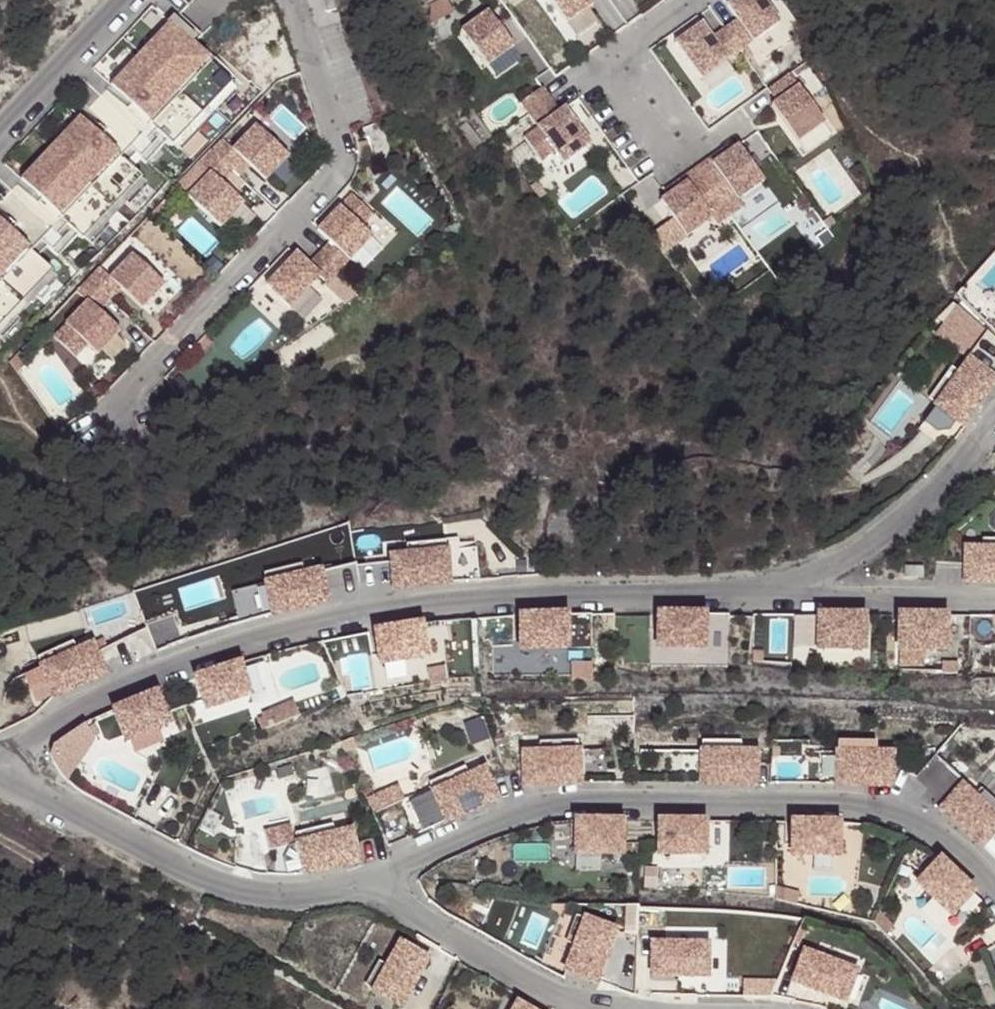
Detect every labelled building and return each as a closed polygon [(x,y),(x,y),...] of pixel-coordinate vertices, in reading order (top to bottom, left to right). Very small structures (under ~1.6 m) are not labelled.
[(323,12),(333,9),(330,0),(318,0),(323,12)] [(430,24),(455,12),(449,0),(443,0),(432,5),(430,24)] [(566,23),(593,5),(590,0),(550,0),(566,23)] [(675,43),(700,78),(733,56),(738,64),(746,59),(740,50),(779,22),(763,0),(735,0),(727,6),(737,20),(711,38),(701,24),(675,43)] [(488,11),(462,30),(487,66),(514,47),(488,11)] [(170,23),(111,86),(172,144),(232,82),(170,23)] [(788,75),(767,91),(775,103),(771,106),(797,143),(824,124),(788,75)] [(232,82),(172,144),(178,150),(237,88),(232,82)] [(542,87),(520,103),(538,127),(524,137),(541,162),(555,151),(563,163),(590,144),(564,108),(560,111),(542,87)] [(80,118),(21,181),(82,239),(142,177),(80,118)] [(210,173),(187,197),(220,228),(243,203),(222,183),(243,160),(265,181),(288,156),(256,125),(233,149),(223,139),(200,162),(210,173)] [(686,182),(661,201),(686,236),(712,218),(717,225),(743,206),(738,199),(763,180),(738,145),(712,164),(709,159),(683,177),(686,182)] [(142,177),(82,239),(88,245),(147,182),(142,177)] [(537,180),(531,185),(540,198),(547,193),(537,180)] [(296,253),(265,285),(288,308),(319,277),(326,284),(372,237),(361,227),(373,215),(351,195),(317,230),(329,242),(308,265),(296,253)] [(160,203),(150,214),(156,220),(166,209),(160,203)] [(823,207),(815,214),(821,221),(829,215),(823,207)] [(53,271),(0,220),(0,326),(53,271)] [(88,301),(54,336),(76,356),(88,345),(97,354),(120,331),(99,311),(121,288),(142,308),(164,285),(132,255),(110,277),(99,267),(77,290),(88,301)] [(0,326),(0,337),(59,276),(53,271),(0,326)] [(194,347),(202,355),(213,343),(204,334),(194,347)] [(22,347),(13,358),(19,369),(32,356),(22,347)] [(964,359),(932,404),(958,422),(990,378),(964,359)] [(960,547),(960,578),(994,578),(994,546),(960,547)] [(443,548),(389,553),(391,584),(446,579),(443,548)] [(917,566),(898,566),(899,577),(917,577),(917,566)] [(317,567),(264,580),(271,610),(325,597),(317,567)] [(701,611),(655,612),(655,644),(701,644),(701,611)] [(563,612),(518,612),(517,645),(563,645),(563,612)] [(861,615),(816,614),(814,646),(860,647),(861,615)] [(942,616),(897,615),(897,648),(943,648),(942,616)] [(417,620),(372,627),(377,659),(422,653),(417,620)] [(90,641),(40,663),(52,692),(103,670),(90,641)] [(237,659),(193,674),(204,705),(247,690),(237,659)] [(154,689),(111,706),(124,736),(166,719),(154,689)] [(578,747),(523,747),(523,779),(579,780),(578,747)] [(869,747),(814,748),(814,780),(869,780),(869,747)] [(751,748),(696,748),(696,780),(751,781),(751,748)] [(433,788),(447,817),(497,794),(484,765),(433,788)] [(961,780),(938,803),(977,841),(994,823),(994,814),(961,780)] [(619,818),(573,819),(573,851),(619,851),(619,818)] [(673,819),(656,819),(656,852),(702,851),(702,819),(673,819)] [(835,820),(789,820),(789,853),(835,852),(835,820)] [(350,823),(296,835),(303,866),(357,854),(350,823)] [(970,886),(936,855),(914,878),(947,910),(970,886)] [(615,924),(586,912),(566,963),(595,975),(615,924)] [(427,954),(399,939),(386,963),(373,988),(401,1002),(427,954)] [(707,940),(652,940),(652,971),(707,972),(707,940)] [(854,967),(803,946),(792,976),(843,996),(854,967)] [(518,999),(512,1008),(536,1008),(518,999)]
